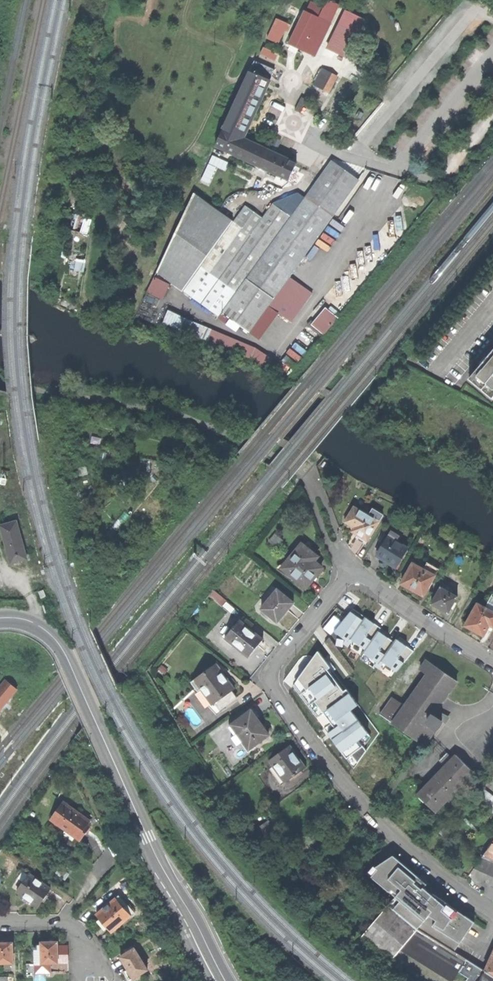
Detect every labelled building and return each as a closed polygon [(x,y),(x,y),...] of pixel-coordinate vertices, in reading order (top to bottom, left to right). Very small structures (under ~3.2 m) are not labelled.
[(307,10),(292,44),(317,56),(333,22),(307,10)] [(290,24),(278,18),(270,37),(281,43),(290,24)] [(280,52),(266,46),(262,54),(276,61),(280,52)] [(272,78),(276,69),(258,60),(253,69),(272,78)] [(314,84),(320,88),(329,72),(323,68),(314,84)] [(244,138),(272,78),(253,69),(217,145),(290,179),(294,170),(297,163),(244,138)] [(328,92),(338,77),(329,72),(320,88),(328,92)] [(177,231),(158,271),(185,291),(202,303),(221,316),(224,312),(251,331),(266,311),(270,304),(276,297),(292,275),(334,216),(341,206),(360,179),(333,160),(314,186),(307,196),(292,216),(274,203),(264,217),(247,205),(235,221),(195,193),(177,231)] [(300,192),(274,203),(292,216),(307,196),(300,192)] [(90,219),(74,214),(69,228),(88,233),(90,219)] [(316,292),(292,275),(276,297),(270,304),(280,311),(294,322),(316,292)] [(169,285),(160,281),(153,295),(163,299),(169,285)] [(150,320),(155,309),(144,304),(138,317),(150,320)] [(266,311),(251,331),(260,338),(280,311),(270,304),(266,311)] [(340,317),(328,308),(315,323),(327,333),(340,317)] [(170,310),(165,321),(203,337),(208,326),(170,310)] [(470,380),(492,399),(492,352),(470,380)] [(359,540),(366,544),(384,515),(376,510),(372,517),(370,516),(355,507),(347,522),(353,525),(348,533),(359,540)] [(0,525),(0,526),(10,563),(26,558),(15,521),(0,525)] [(389,536),(378,556),(386,561),(397,568),(409,549),(397,541),(400,536),(393,531),(390,537),(389,536)] [(429,539),(422,535),(416,547),(422,550),(429,539)] [(318,557),(303,545),(283,568),(307,588),(315,578),(323,568),(314,561),(318,557)] [(414,590),(424,596),(439,569),(428,563),(425,569),(414,563),(403,584),(414,590)] [(458,597),(442,588),(433,604),(441,609),(449,613),(458,597)] [(293,603),(278,590),(262,609),(277,622),(286,612),(293,603)] [(485,607),(478,604),(475,610),(474,609),(469,618),(470,618),(466,626),(475,630),(483,635),(488,628),(492,630),(492,629),(492,596),(492,595),(485,607)] [(354,608),(337,632),(347,639),(345,643),(361,655),(363,651),(378,662),(376,665),(394,678),(415,649),(399,637),(397,639),(354,608)] [(264,639),(240,620),(226,638),(249,657),(258,646),(264,639)] [(315,656),(296,687),(326,727),(328,728),(339,743),(340,744),(353,761),(357,764),(364,759),(370,749),(367,744),(381,734),(371,721),(361,715),(358,711),(363,703),(353,690),(351,692),(321,652),(315,656)] [(457,681),(427,660),(421,670),(428,675),(406,704),(393,723),(425,746),(437,728),(438,729),(443,721),(433,715),(457,681)] [(227,678),(217,664),(192,683),(198,692),(201,690),(213,705),(216,703),(221,710),(237,698),(232,691),(235,689),(227,678)] [(0,689),(0,708),(10,696),(0,689)] [(383,715),(393,723),(406,704),(402,702),(401,703),(395,699),(383,715)] [(259,722),(252,711),(233,725),(249,748),(268,735),(259,722)] [(298,756),(291,745),(269,761),(285,783),(307,767),(298,756)] [(448,767),(420,796),(436,811),(474,772),(466,765),(459,757),(455,760),(449,754),(442,761),(448,767)] [(475,799),(492,813),(492,795),(482,787),(475,799)] [(90,821),(65,803),(52,820),(77,838),(82,832),(90,821)] [(482,856),(492,861),(492,842),(482,856)] [(482,856),(474,867),(492,876),(492,861),(482,856)] [(455,951),(474,922),(433,894),(432,895),(426,890),(416,881),(416,880),(391,859),(383,869),(380,867),(371,878),(396,897),(389,905),(418,929),(455,951)] [(17,892),(39,907),(45,899),(52,889),(30,874),(30,875),(24,871),(19,879),(24,882),(17,892)] [(119,897),(97,916),(104,924),(112,932),(135,912),(128,904),(126,905),(119,897)] [(485,971),(455,951),(418,929),(389,905),(362,937),(388,959),(400,941),(456,976),(459,972),(468,977),(466,980),(492,980),(492,975),(485,971)] [(36,951),(36,964),(35,964),(35,975),(51,975),(50,964),(58,963),(58,942),(47,943),(41,943),(41,951),(36,951)] [(0,944),(0,964),(3,963),(3,969),(10,968),(10,963),(14,963),(13,943),(3,944),(0,944)] [(130,980),(148,969),(133,946),(125,951),(126,954),(121,957),(125,963),(129,970),(124,973),(130,980)] [(171,976),(177,972),(174,967),(168,971),(171,976)]
